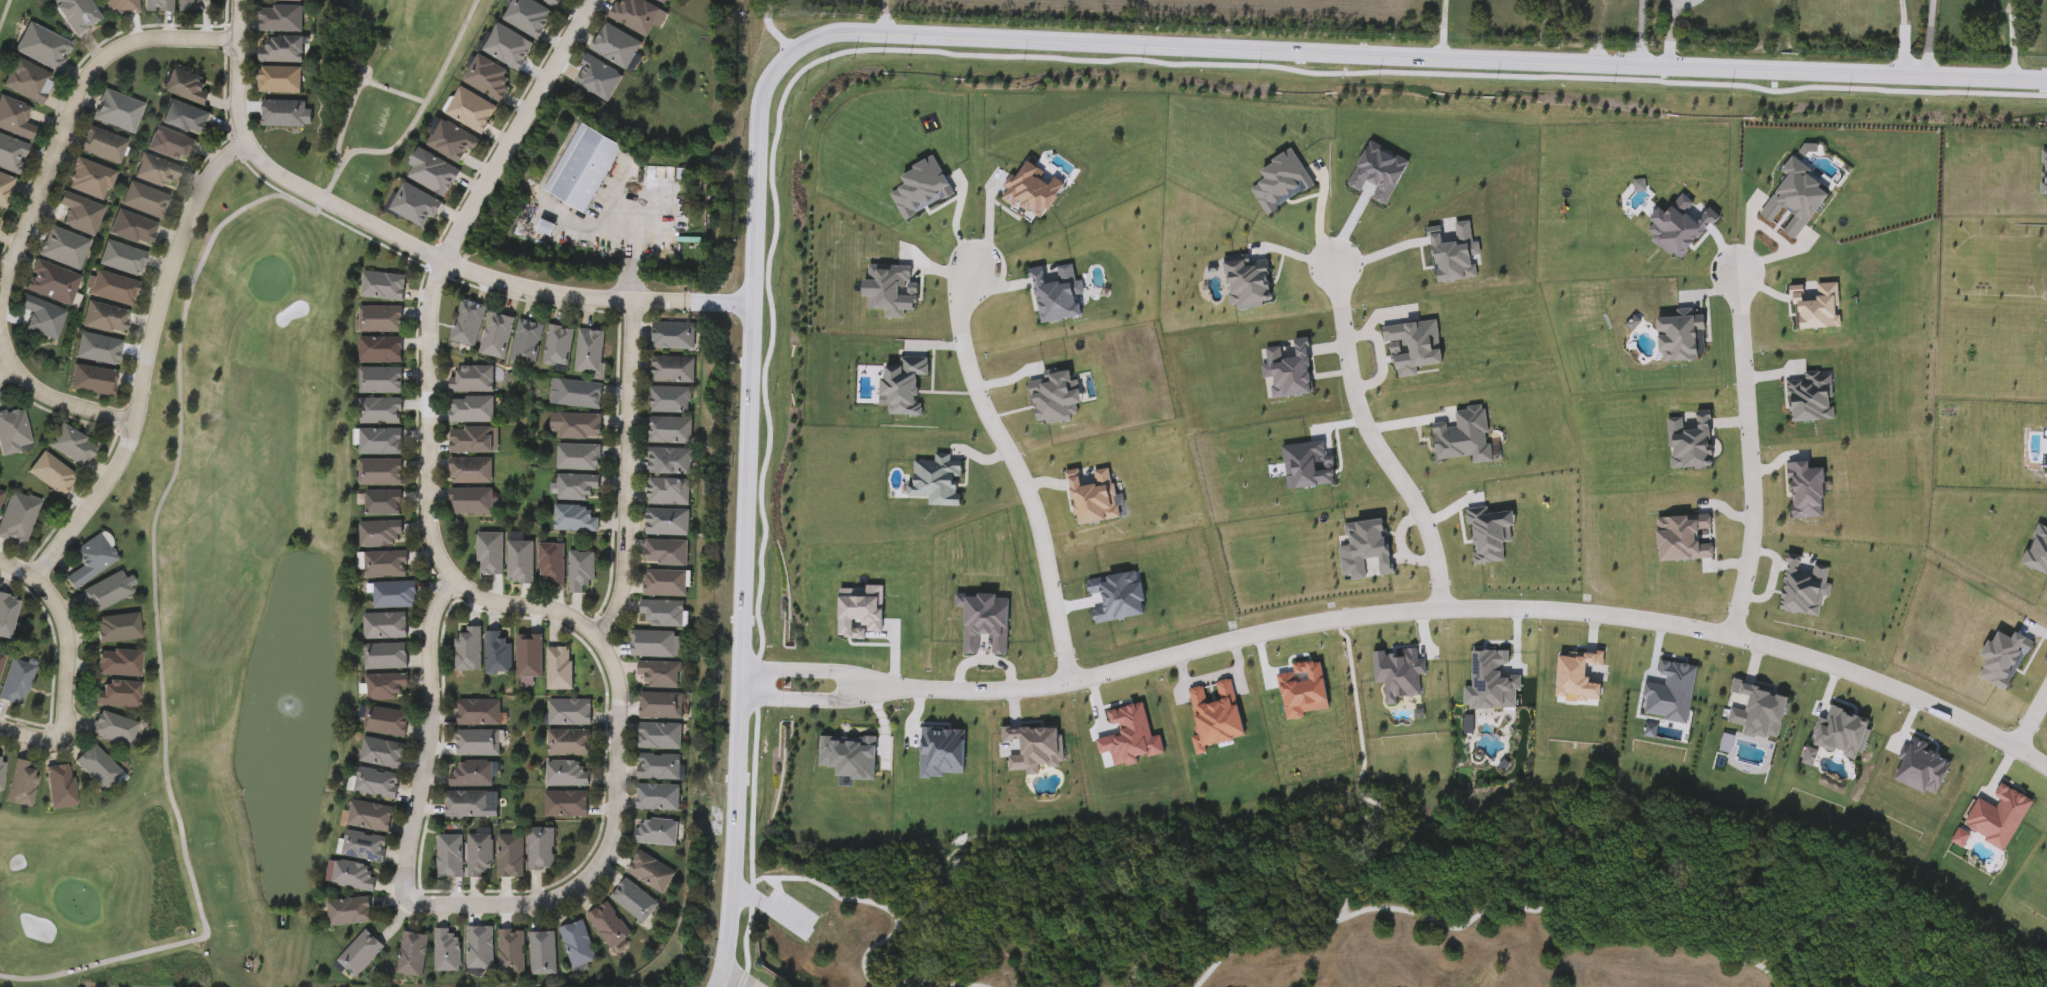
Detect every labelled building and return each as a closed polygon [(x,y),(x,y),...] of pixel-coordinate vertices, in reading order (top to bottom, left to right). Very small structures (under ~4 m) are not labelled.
[(77,38),(50,0),(88,0),(103,20),(77,38)] [(108,17),(106,0),(138,0),(140,13),(108,17)] [(146,13),(146,0),(178,0),(178,13),(146,13)] [(183,12),(183,0),(215,0),(215,1),(197,1),(196,13),(183,12)] [(503,22),(514,0),(530,0),(555,12),(541,41),(503,22)] [(559,10),(540,0),(564,0),(559,10)] [(610,19),(620,0),(622,0),(630,4),(632,0),(641,0),(663,11),(649,39),(610,19)] [(304,8),(304,33),(261,33),(261,8),(304,8)] [(15,52),(29,23),(73,44),(59,73),(15,52)] [(629,71),(592,51),(607,24),(644,44),(629,71)] [(523,72),(484,53),(498,25),(536,45),(523,72)] [(260,48),(268,48),(268,37),(305,38),(304,64),(260,63),(260,48)] [(503,105),(465,83),(481,56),(518,78),(503,105)] [(575,84),(592,57),(625,77),(609,104),(575,84)] [(56,77),(43,106),(4,88),(17,59),(56,77)] [(208,108),(168,93),(177,69),(208,80),(203,95),(211,98),(208,108)] [(303,69),(303,94),(260,94),(260,69),(303,69)] [(485,136),(447,116),(462,88),(500,109),(485,136)] [(135,134),(94,121),(104,90),(145,104),(135,134)] [(32,142),(0,131),(0,97),(31,107),(24,129),(35,133),(32,142)] [(212,114),(204,138),(164,124),(172,100),(212,114)] [(308,102),(308,128),(264,128),(264,102),(308,102)] [(463,167),(429,147),(443,121),(478,140),(463,167)] [(624,146),(591,215),(547,194),(581,125),(624,146)] [(119,166),(80,151),(89,127),(129,142),(119,166)] [(191,165),(148,151),(156,128),(198,143),(191,165)] [(18,177),(0,169),(0,136),(30,149),(18,177)] [(447,199),(410,180),(425,152),(462,171),(447,199)] [(135,178),(143,155),(184,170),(175,194),(135,178)] [(76,158),(116,172),(105,202),(66,188),(76,158)] [(6,211),(0,209),(0,175),(17,181),(6,211)] [(162,221),(122,206),(131,182),(171,197),(162,221)] [(430,231),(390,211),(404,183),(444,203),(430,231)] [(63,226),(69,210),(58,206),(63,193),(105,208),(94,237),(63,226)] [(160,227),(150,249),(110,233),(119,210),(160,227)] [(91,241),(80,271),(39,257),(49,227),(91,241)] [(100,266),(106,242),(148,253),(142,277),(100,266)] [(82,278),(71,307),(25,291),(36,261),(82,278)] [(90,295),(97,272),(140,284),(133,308),(90,295)] [(407,275),(407,301),(364,300),(365,274),(407,275)] [(57,342),(26,330),(32,314),(21,310),(26,296),(69,312),(57,342)] [(453,341),(464,300),(489,307),(478,348),(453,341)] [(83,327),(89,302),(131,312),(126,337),(83,327)] [(404,309),(404,333),(361,333),(361,309),(404,309)] [(517,319),(508,361),(482,356),(491,313),(517,319)] [(538,368),(512,362),(521,320),(547,326),(538,368)] [(655,350),(655,325),(698,325),(698,350),(655,350)] [(577,330),(572,369),(546,366),(551,326),(577,330)] [(607,333),(604,376),(578,374),(580,331),(607,333)] [(76,358),(82,333),(124,342),(119,367),(76,358)] [(404,364),(361,364),(361,339),(404,339),(404,364)] [(697,360),(697,384),(654,384),(654,360),(697,360)] [(114,397),(72,391),(75,365),(118,372),(114,397)] [(496,394),(451,394),(451,368),(496,368),(496,394)] [(361,394),(361,370),(404,370),(404,394),(361,394)] [(605,385),(603,411),(560,407),(562,381),(605,385)] [(692,414),(651,414),(651,388),(692,389),(692,414)] [(359,399),(404,401),(403,425),(358,424),(359,399)] [(497,399),(497,424),(453,424),(453,399),(497,399)] [(2,457),(0,445),(0,419),(9,418),(8,413),(26,411),(31,445),(19,447),(20,454),(2,457)] [(556,439),(556,415),(605,416),(604,441),(556,439)] [(693,419),(693,445),(651,445),(651,419),(693,419)] [(99,446),(86,469),(49,447),(62,425),(99,446)] [(453,455),(453,429),(498,429),(498,455),(453,455)] [(404,455),(361,455),(361,431),(404,431),(404,455)] [(602,446),(602,471),(560,471),(560,446),(602,446)] [(650,451),(693,451),(693,475),(649,475),(650,451)] [(79,478),(63,499),(29,472),(45,452),(79,478)] [(495,484),(454,484),(454,459),(495,459),(495,484)] [(404,486),(361,487),(361,463),(404,462),(404,486)] [(559,501),(559,478),(602,478),(602,492),(595,491),(595,502),(559,501)] [(692,506),(649,505),(649,480),(692,481),(692,506)] [(495,490),(495,515),(454,515),(454,490),(495,490)] [(27,549),(0,540),(0,526),(11,492),(42,502),(27,549)] [(404,492),(404,516),(367,516),(367,492),(404,492)] [(557,506),(590,507),(590,515),(601,516),(600,533),(557,532),(557,506)] [(691,511),(691,536),(647,536),(647,511),(691,511)] [(362,524),(405,524),(405,547),(362,547),(362,524)] [(119,561),(75,591),(66,579),(84,567),(74,553),(101,534),(119,561)] [(481,576),(481,534),(505,534),(505,576),(481,576)] [(647,567),(647,542),(690,542),(690,567),(647,567)] [(511,543),(536,543),(536,585),(511,585),(511,543)] [(566,589),(552,589),(552,581),(541,581),(541,545),(566,545),(566,589)] [(366,553),(409,553),(410,578),(367,579),(366,553)] [(595,553),(595,595),(571,595),(571,553),(595,553)] [(689,597),(645,597),(645,572),(689,572),(689,597)] [(83,589),(123,573),(133,597),(93,614),(83,589)] [(418,608),(376,608),(376,583),(418,583),(418,608)] [(12,641),(0,638),(0,595),(21,600),(12,641)] [(681,625),(637,625),(637,600),(681,600),(681,625)] [(409,640),(366,640),(366,614),(409,614),(409,640)] [(140,615),(142,641),(100,644),(97,619),(140,615)] [(452,671),(452,633),(463,633),(463,626),(478,626),(478,671),(452,671)] [(483,631),(498,631),(498,639),(508,639),(508,673),(483,673),(483,631)] [(628,656),(628,632),(680,632),(680,657),(628,656)] [(514,679),(514,634),(538,634),(538,679),(514,679)] [(410,670),(366,670),(366,645),(410,645),(410,670)] [(544,646),(567,646),(567,689),(544,689),(544,646)] [(143,652),(142,679),(100,677),(100,654),(113,655),(113,651),(143,652)] [(8,656),(0,680),(0,653),(8,656)] [(25,707),(1,701),(10,660),(35,666),(25,707)] [(644,687),(644,679),(635,679),(635,662),(677,662),(677,687),(644,687)] [(410,675),(410,701),(368,701),(368,675),(410,675)] [(141,710),(97,707),(98,692),(104,692),(104,683),(142,685),(141,710)] [(679,693),(679,718),(637,718),(637,693),(679,693)] [(497,699),(497,725),(454,725),(454,699),(497,699)] [(545,725),(545,699),(586,699),(586,725),(545,725)] [(370,708),(411,714),(408,739),(366,733),(370,708)] [(139,725),(131,749),(91,735),(99,711),(139,725)] [(678,723),(678,748),(635,748),(635,723),(678,723)] [(496,730),(496,756),(454,756),(454,730),(496,730)] [(544,756),(544,730),(585,730),(585,756),(544,756)] [(408,745),(404,770),(362,764),(365,739),(408,745)] [(124,775),(105,793),(76,763),(94,745),(124,775)] [(677,754),(676,780),(635,779),(635,754),(677,754)] [(32,808),(7,804),(15,761),(39,766),(32,808)] [(489,761),(489,786),(448,786),(448,761),(489,761)] [(543,762),(585,762),(585,786),(543,786),(543,762)] [(47,768),(71,765),(77,808),(52,811),(47,768)] [(397,800),(355,793),(359,770),(401,777),(397,800)] [(675,785),(675,810),(634,810),(634,784),(675,785)] [(485,817),(443,817),(443,791),(485,791),(485,817)] [(583,791),(583,817),(542,817),(542,791),(583,791)] [(395,810),(389,834),(348,824),(354,800),(395,810)] [(673,844),(632,843),(632,819),(674,819),(673,844)] [(525,869),(525,827),(550,827),(550,869),(525,869)] [(465,835),(475,835),(475,828),(489,828),(489,876),(465,876),(465,835)] [(385,862),(342,855),(346,832),(388,839),(385,862)] [(459,876),(434,876),(434,835),(459,835),(459,876)] [(520,835),(520,876),(495,876),(495,835),(520,835)] [(673,872),(659,893),(623,870),(637,849),(673,872)] [(334,861),(379,868),(375,892),(330,884),(334,861)] [(607,896),(623,877),(656,904),(640,923),(607,896)] [(373,924),(330,925),(329,901),(373,900),(373,924)] [(608,949),(584,915),(604,900),(628,934),(608,949)] [(580,919),(594,960),(570,968),(556,927),(580,919)] [(489,969),(465,969),(465,926),(489,926),(489,969)] [(432,971),(432,928),(446,928),(446,935),(456,935),(456,971),(432,971)] [(338,961),(368,929),(387,946),(357,978),(338,961)] [(520,929),(520,971),(496,971),(496,929),(520,929)] [(421,977),(399,973),(405,931),(427,935),(421,977)] [(553,974),(528,975),(527,931),(553,931),(553,974)]
